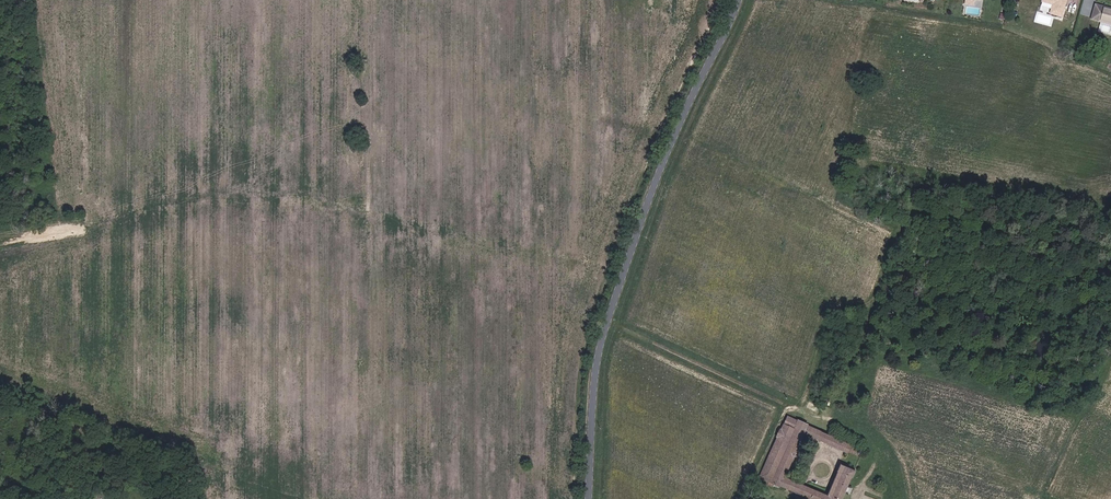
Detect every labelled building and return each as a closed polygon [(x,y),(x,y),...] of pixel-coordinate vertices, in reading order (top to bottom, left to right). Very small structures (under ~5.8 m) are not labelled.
[(1044,1),(1055,4),(1052,12),(1063,15),(1068,0),(1045,0),(1044,1)] [(1097,4),(1093,19),(1110,24),(1110,8),(1097,4)] [(865,448),(832,435),(788,416),(763,479),(800,495),(805,496),(811,498),(842,498),(851,477),(853,478),(856,471),(841,465),(829,495),(785,477),(803,434),(848,453),(849,451),(858,455),(859,453),(862,455),(865,448)]
